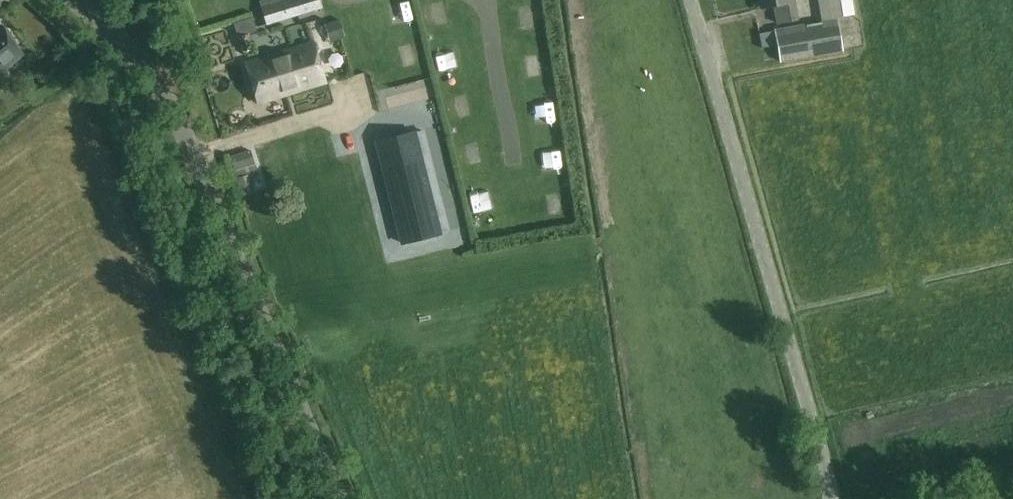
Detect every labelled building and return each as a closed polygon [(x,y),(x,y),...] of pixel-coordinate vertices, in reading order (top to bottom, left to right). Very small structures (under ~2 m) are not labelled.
[(318,0),(286,0),(268,5),(274,22),(320,7),(318,0)] [(762,8),(775,5),(779,23),(798,19),(794,1),(795,1),(794,0),(760,0),(762,8)] [(779,61),(843,50),(837,19),(821,22),(821,25),(807,28),(806,25),(774,30),(779,61)] [(333,41),(344,37),(339,20),(327,23),(333,41)] [(6,68),(10,65),(23,55),(0,26),(0,73),(6,68)] [(312,42),(246,64),(259,103),(286,94),(286,92),(296,89),(297,90),(325,81),(315,50),(318,48),(316,41),(312,42)] [(397,223),(402,243),(440,234),(435,213),(431,198),(419,148),(386,156),(380,157),(397,223)] [(251,163),(247,151),(231,156),(243,195),(253,192),(248,177),(258,174),(254,162),(251,163)]
